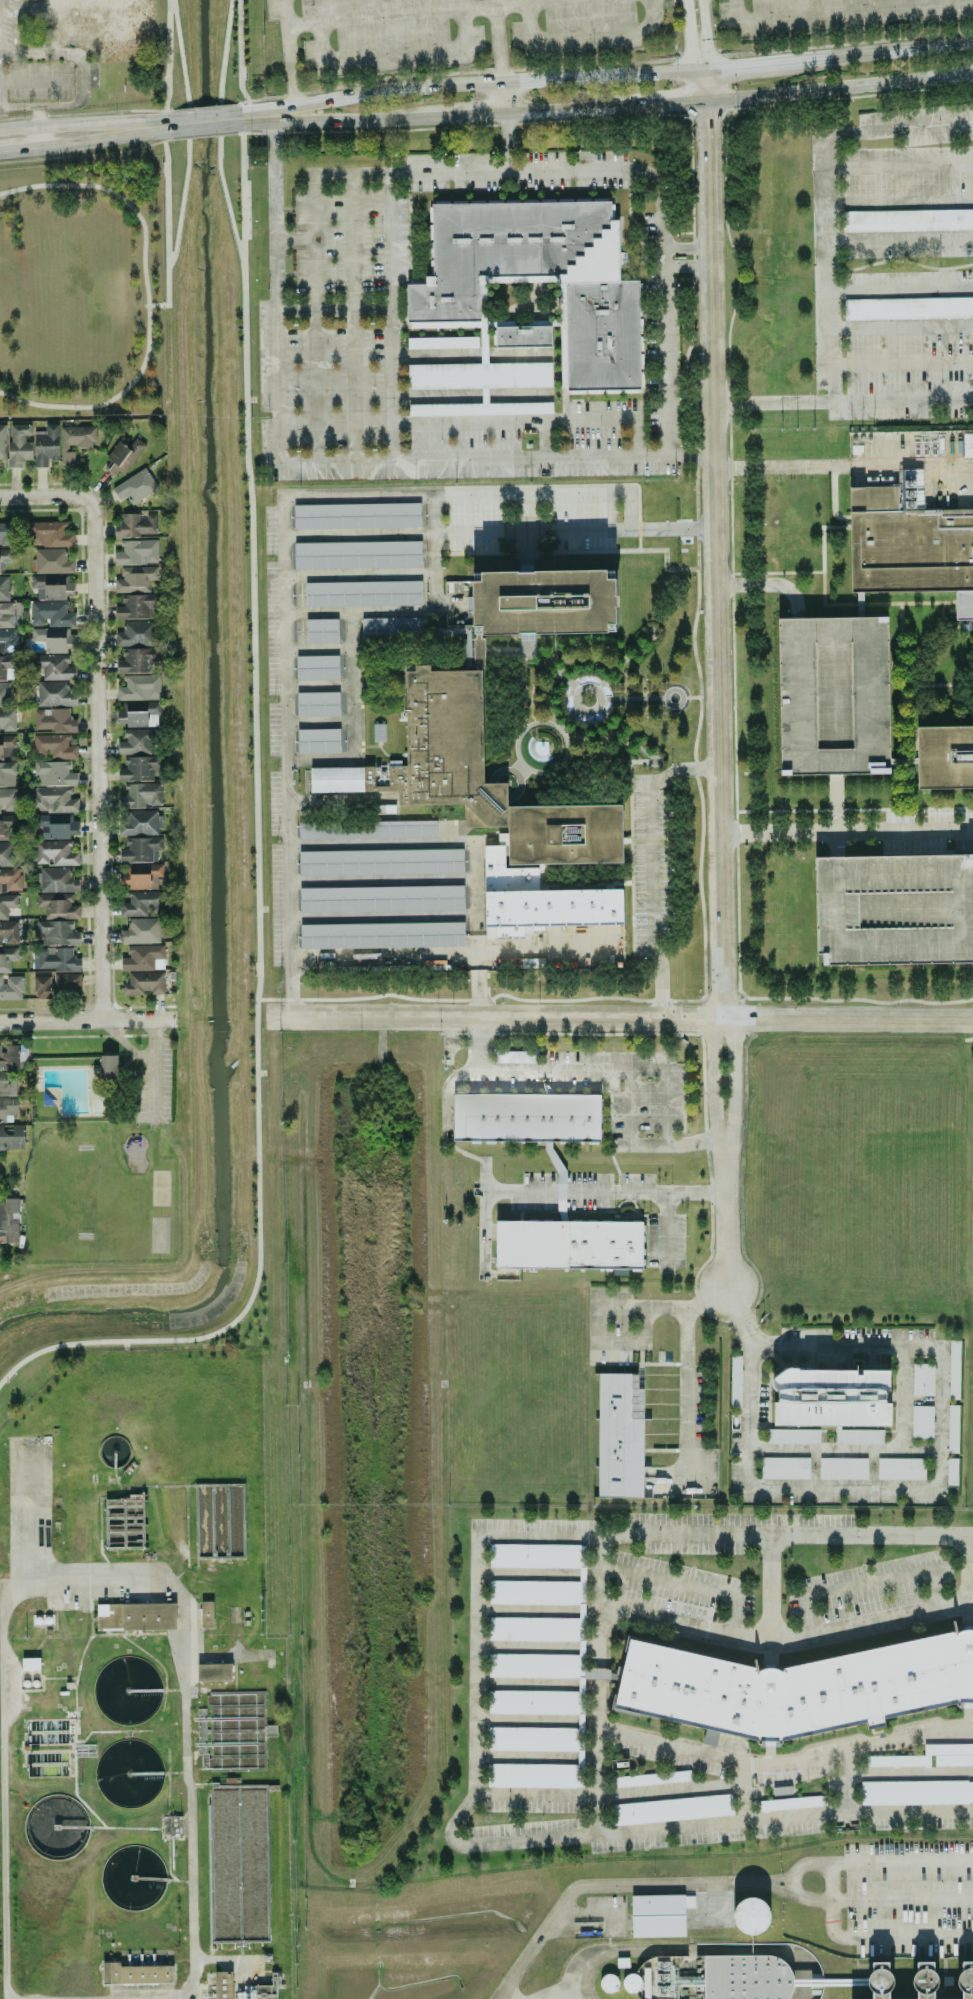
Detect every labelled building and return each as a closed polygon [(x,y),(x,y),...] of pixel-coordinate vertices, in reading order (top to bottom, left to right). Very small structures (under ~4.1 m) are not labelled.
[(432,203),(433,276),(425,276),(425,279),(407,279),(408,328),(460,328),(460,322),(480,322),(480,283),(523,282),(523,276),(557,275),(557,284),(565,283),(565,298),(567,298),(568,390),(640,389),(639,281),(619,281),(618,220),(611,220),(611,201),(432,203)] [(972,230),(972,209),(843,211),(844,232),(972,230)] [(845,299),(845,320),(972,318),(972,297),(845,299)] [(551,326),(495,327),(495,347),(551,347),(551,326)] [(478,337),(407,337),(407,349),(478,348),(478,337)] [(408,389),(552,387),(552,362),(407,365),(408,389)] [(409,416),(553,413),(552,402),(408,404),(409,416)] [(9,467),(23,467),(23,459),(30,460),(30,434),(31,434),(31,425),(9,424),(9,467)] [(58,424),(43,424),(43,431),(34,431),(34,467),(47,467),(47,461),(59,461),(58,424)] [(60,427),(61,465),(74,465),(74,448),(95,448),(94,426),(60,427)] [(106,457),(114,463),(108,470),(118,479),(145,445),(134,435),(126,445),(120,440),(106,457)] [(132,504),(159,488),(145,467),(112,487),(120,500),(127,496),(132,504)] [(922,501),(922,480),(850,479),(850,590),(955,591),(955,617),(972,617),(972,501),(922,501)] [(293,505),(294,529),(421,527),(420,503),(293,505)] [(156,533),(156,514),(121,513),(121,524),(115,524),(115,537),(141,537),(141,533),(156,533)] [(74,545),(73,534),(65,534),(65,521),(27,522),(28,546),(74,545)] [(13,544),(12,522),(0,522),(0,544),(13,544)] [(115,564),(158,563),(157,539),(121,540),(121,551),(114,551),(115,564)] [(294,543),(294,569),(422,566),(421,540),(294,543)] [(65,548),(34,548),(35,573),(74,573),(74,559),(65,559),(65,548)] [(0,549),(0,573),(2,573),(2,563),(12,563),(12,550),(0,549)] [(150,592),(150,579),(158,580),(158,567),(121,566),(121,578),(115,578),(114,591),(150,592)] [(484,635),(607,632),(607,623),(616,623),(615,578),(606,578),(606,570),(480,572),(481,581),(472,581),(474,663),(468,663),(468,668),(484,668),(484,635)] [(65,599),(65,595),(72,595),(71,575),(31,575),(31,588),(37,588),(37,600),(65,599)] [(9,600),(8,576),(0,576),(0,600),(9,600)] [(421,580),(305,583),(305,607),(422,604),(421,580)] [(116,619),(153,618),(153,594),(122,595),(122,606),(115,606),(116,619)] [(31,624),(46,624),(46,627),(74,626),(74,613),(67,613),(67,601),(31,602),(31,624)] [(0,603),(0,627),(22,626),(21,602),(0,603)] [(775,618),(777,775),(831,774),(890,774),(888,616),(795,617),(775,618)] [(422,617),(361,618),(362,635),(422,634),(422,617)] [(338,618),(305,619),(306,644),(338,643),(338,618)] [(116,645),(155,646),(156,621),(123,621),(123,633),(116,633),(116,645)] [(72,628),(31,628),(31,642),(45,641),(45,653),(66,653),(66,644),(72,644),(72,628)] [(18,653),(17,629),(0,629),(0,653),(18,653)] [(116,660),(116,673),(157,672),(157,648),(122,649),(123,660),(116,660)] [(42,680),(74,679),(74,666),(68,666),(68,654),(30,655),(31,668),(42,668),(42,680)] [(13,680),(12,655),(0,655),(0,680),(13,680)] [(296,656),(296,680),(339,680),(339,655),(296,656)] [(406,765),(310,767),(310,792),(397,791),(397,806),(463,804),(464,827),(506,827),(507,845),(483,845),(485,940),(525,939),(525,928),(623,926),(622,888),(538,890),(538,874),(507,875),(507,866),(623,864),(621,804),(508,806),(507,783),(484,783),(481,668),(414,670),(414,671),(404,671),(406,765)] [(117,700),(160,699),(159,674),(124,675),(124,686),(116,687),(117,700)] [(76,705),(75,692),(69,692),(69,681),(37,682),(37,706),(76,705)] [(0,682),(0,707),(11,706),(10,682),(0,682)] [(340,716),(339,691),(296,692),(297,717),(340,716)] [(119,726),(156,726),(156,715),(160,714),(159,702),(118,702),(119,726)] [(15,732),(15,708),(0,709),(0,732),(15,732)] [(34,731),(76,730),(76,718),(68,718),(68,708),(33,709),(34,731)] [(917,725),(917,786),(972,786),(972,725),(917,725)] [(298,754),(340,753),(340,728),(297,729),(298,754)] [(155,729),(124,729),(124,741),(118,741),(117,754),(154,754),(155,729)] [(33,734),(32,756),(48,756),(48,758),(77,759),(77,745),(68,745),(68,735),(33,734)] [(15,758),(15,736),(0,736),(0,758),(15,758)] [(118,781),(155,781),(155,756),(125,756),(124,768),(118,768),(118,781)] [(14,761),(0,762),(0,786),(15,786),(14,761)] [(35,761),(35,785),(77,785),(77,772),(70,772),(70,761),(35,761)] [(126,783),(125,795),(118,795),(118,807),(161,807),(161,784),(126,783)] [(31,812),(78,811),(78,798),(69,798),(69,787),(31,787),(31,812)] [(1,810),(17,810),(16,788),(0,788),(0,812),(1,812),(1,810)] [(158,834),(157,810),(119,810),(119,835),(158,834)] [(75,814),(39,815),(40,839),(70,838),(70,834),(76,834),(75,814)] [(8,839),(8,830),(16,830),(15,815),(0,815),(0,840),(8,839)] [(436,821),(299,822),(299,839),(436,837),(436,821)] [(126,838),(126,849),(119,849),(120,862),(157,861),(157,850),(161,850),(161,837),(126,838)] [(14,866),(14,841),(0,842),(0,866),(14,866)] [(79,865),(79,852),(69,852),(69,841),(35,841),(35,864),(50,864),(50,865),(79,865)] [(299,851),(299,875),(463,873),(463,849),(299,851)] [(972,962),(972,949),(972,854),(839,855),(815,855),(816,954),(822,954),(822,963),(972,962)] [(128,889),(161,888),(160,865),(119,866),(120,884),(128,884),(128,889)] [(71,867),(37,868),(38,892),(79,891),(79,878),(72,878),(71,867)] [(0,868),(0,893),(2,893),(2,891),(21,890),(21,868),(0,868)] [(299,887),(300,912),(464,910),(463,885),(299,887)] [(120,915),(164,915),(163,891),(128,891),(128,903),(120,903),(120,915)] [(79,918),(79,905),(72,905),(72,893),(35,894),(36,907),(44,907),(45,919),(79,918)] [(7,919),(7,908),(17,908),(17,894),(0,894),(0,919),(7,919)] [(121,929),(121,943),(162,943),(162,927),(160,927),(160,918),(127,918),(127,929),(121,929)] [(79,944),(79,932),(72,932),(72,920),(38,921),(38,945),(79,944)] [(18,944),(18,921),(0,921),(0,945),(18,944)] [(464,922),(300,924),(301,949),(464,946),(464,922)] [(163,945),(128,946),(128,957),(121,957),(122,970),(164,969),(163,945)] [(10,959),(19,959),(19,947),(0,948),(0,973),(10,973),(10,959)] [(80,969),(80,958),(73,958),(73,947),(35,948),(35,970),(80,969)] [(164,993),(164,971),(129,973),(129,983),(121,983),(122,994),(164,993)] [(52,974),(52,976),(33,976),(34,994),(81,994),(80,973),(52,974)] [(23,999),(22,976),(4,976),(4,974),(0,974),(0,999),(23,999)] [(22,1069),(22,1061),(27,1060),(27,1044),(0,1045),(0,1069),(22,1069)] [(118,1078),(117,1055),(100,1055),(100,1078),(118,1078)] [(15,1071),(0,1072),(0,1096),(16,1095),(15,1071)] [(600,1142),(600,1094),(453,1092),(453,1140),(600,1142)] [(17,1098),(0,1098),(0,1122),(6,1122),(6,1114),(18,1114),(17,1098)] [(24,1124),(0,1125),(0,1149),(25,1149),(24,1124)] [(4,1198),(4,1202),(0,1202),(0,1242),(18,1242),(18,1198),(4,1198)] [(495,1220),(495,1266),(642,1268),(643,1221),(495,1220)] [(960,1340),(950,1340),(949,1399),(959,1399),(960,1340)] [(741,1356),(731,1355),(730,1408),(740,1408),(741,1356)] [(934,1363),(913,1363),(912,1395),(934,1396),(934,1363)] [(890,1370),(774,1369),(773,1401),(773,1425),(890,1426),(891,1402),(885,1402),(885,1391),(890,1391),(890,1370)] [(959,1405),(949,1404),(948,1453),(958,1453),(959,1405)] [(911,1437),(933,1438),(933,1406),(912,1405),(911,1437)] [(819,1429),(767,1429),(767,1444),(819,1443),(819,1429)] [(883,1429),(835,1429),(835,1444),(883,1444),(883,1429)] [(810,1479),(810,1457),(761,1457),(761,1478),(810,1479)] [(820,1479),(867,1479),(867,1457),(819,1458),(820,1479)] [(925,1458),(878,1458),(878,1479),(925,1480),(925,1458)] [(958,1458),(947,1458),(947,1485),(957,1485),(958,1458)] [(586,1545),(490,1543),(490,1567),(585,1568),(586,1545)] [(584,1605),(585,1581),(490,1580),(490,1603),(584,1605)] [(200,1627),(213,1627),(213,1601),(201,1601),(200,1627)] [(176,1629),(175,1602),(96,1604),(97,1631),(176,1629)] [(579,1641),(579,1618),(489,1616),(489,1640),(579,1641)] [(954,1631),(972,1631),(972,1702),(960,1701),(883,1718),(884,1726),(867,1729),(865,1724),(778,1740),(756,1739),(614,1707),(631,1639),(758,1668),(781,1668),(954,1631)] [(583,1788),(584,1654),(489,1654),(489,1677),(579,1677),(579,1691),(488,1690),(488,1714),(578,1714),(578,1727),(488,1727),(488,1751),(577,1751),(577,1764),(488,1763),(488,1787),(583,1788)] [(40,1669),(40,1658),(21,1658),(22,1669),(40,1669)] [(197,1681),(232,1680),(232,1663),(197,1664),(197,1681)] [(198,1768),(264,1768),(264,1693),(206,1693),(206,1708),(198,1708),(198,1768)] [(924,1754),(934,1754),(934,1766),(972,1765),(972,1744),(924,1744),(924,1754)] [(866,1766),(930,1765),(930,1755),(866,1756),(866,1766)] [(690,1782),(690,1772),(612,1775),(613,1786),(690,1782)] [(861,1782),(972,1781),(972,1802),(861,1803),(861,1782)] [(733,1816),(732,1795),(612,1803),(614,1824),(733,1816)] [(758,1799),(758,1810),(826,1807),(825,1796),(758,1799)] [(632,1937),(685,1936),(684,1894),(631,1895),(632,1937)] [(768,1900),(735,1899),(734,1933),(767,1933),(768,1900)] [(704,1998),(790,1998),(790,1955),(703,1956),(704,1998)] [(103,1984),(172,1983),(172,1965),(119,1966),(119,1962),(102,1962),(103,1984)] [(943,1998),(972,1998),(972,1962),(943,1998)] [(213,1972),(214,1998),(232,1998),(231,1971),(213,1972)] [(919,1981),(905,1998),(941,1998),(919,1981)] [(275,1986),(236,1987),(236,1998),(276,1998),(275,1986)]
